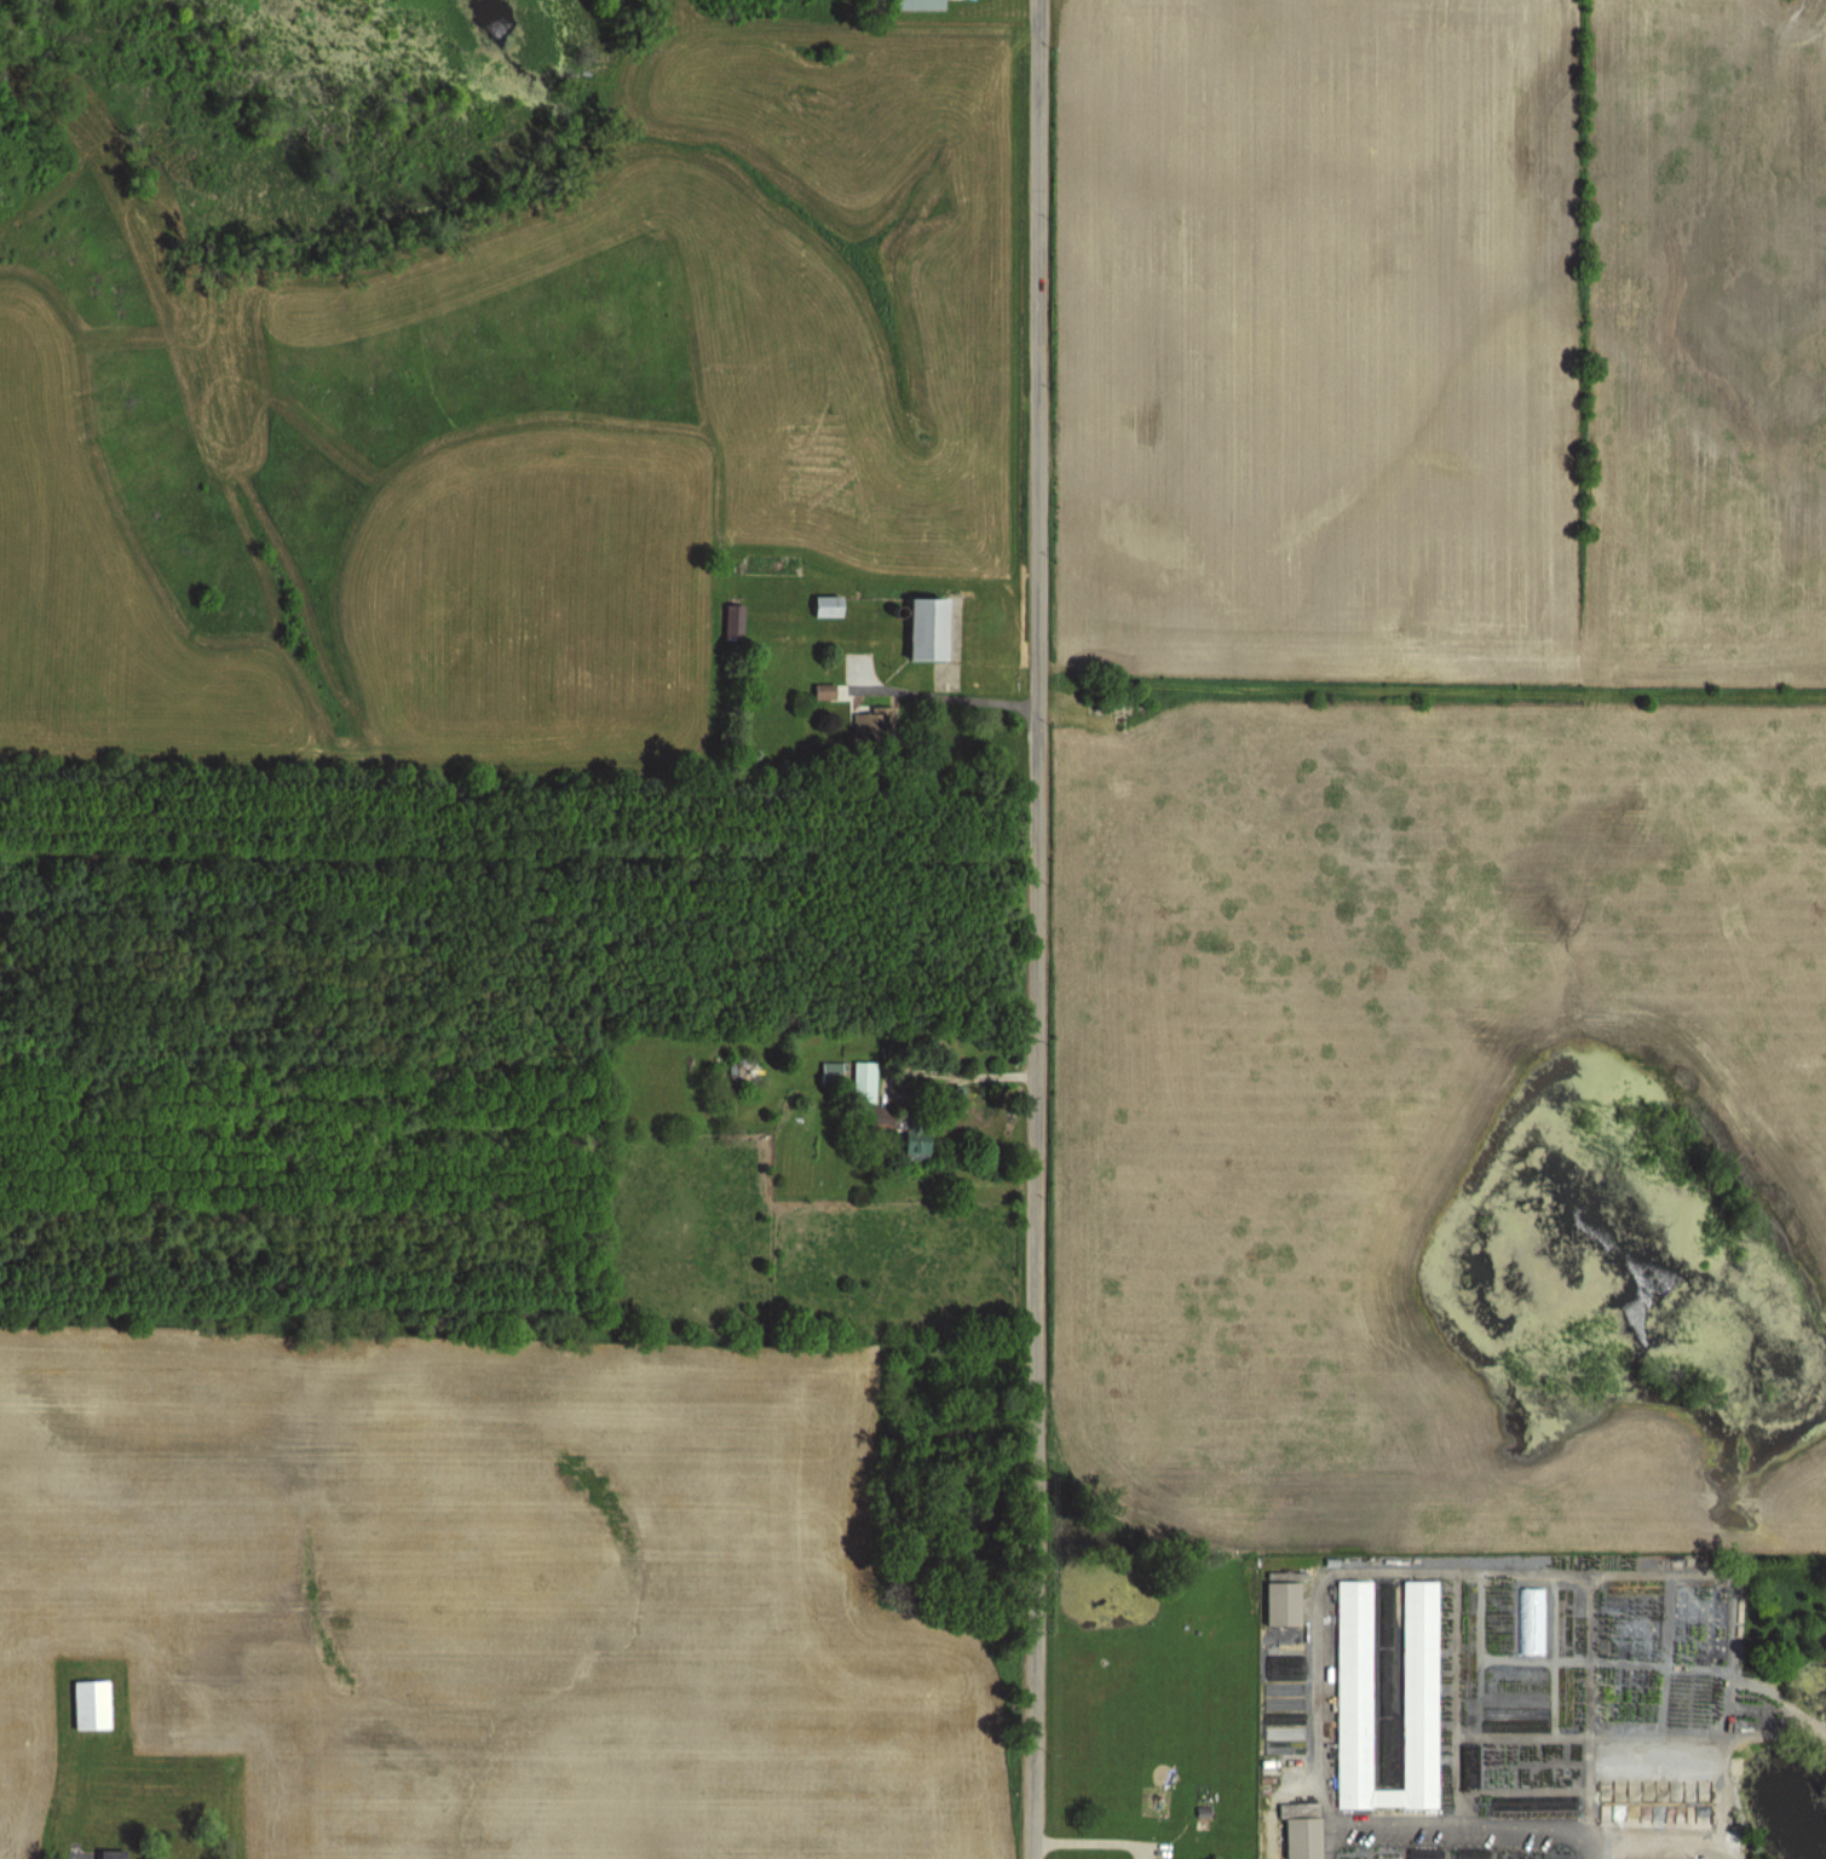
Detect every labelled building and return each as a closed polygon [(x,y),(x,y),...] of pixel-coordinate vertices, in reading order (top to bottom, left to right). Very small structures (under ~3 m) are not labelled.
[(808,616),(834,616),(834,595),(808,595),(808,616)] [(934,658),(934,597),(898,597),(898,658),(934,658)] [(739,603),(720,603),(720,638),(739,638),(739,603)] [(888,736),(888,710),(851,710),(851,736),(888,736)] [(872,1101),(872,1060),(850,1060),(850,1101),(872,1101)] [(840,1082),(840,1061),(818,1061),(818,1082),(840,1082)] [(865,1131),(889,1131),(889,1106),(865,1106),(865,1131)] [(894,1149),(917,1156),(925,1128),(902,1121),(894,1149)] [(1336,1807),(1436,1807),(1435,1580),(1375,1581),(1375,1579),(1334,1580),(1336,1807)] [(1296,1581),(1263,1581),(1263,1625),(1296,1625),(1296,1581)] [(68,1679),(68,1728),(103,1728),(103,1679),(68,1679)] [(1262,1684),(1262,1747),(1306,1747),(1306,1684),(1262,1684)] [(1280,1858),(1317,1858),(1317,1803),(1280,1803),(1280,1858)] [(122,1849),(95,1849),(95,1858),(122,1858),(122,1849)]
